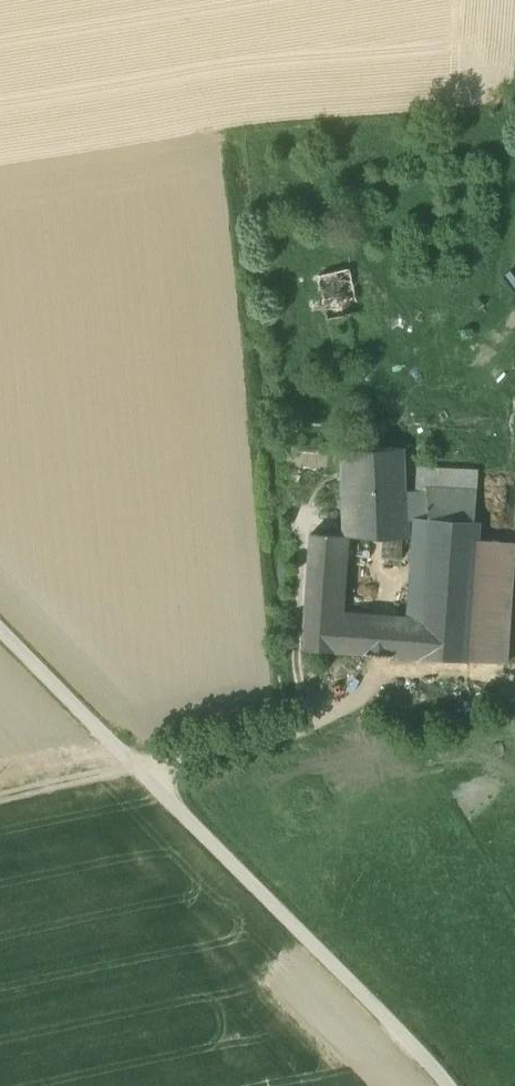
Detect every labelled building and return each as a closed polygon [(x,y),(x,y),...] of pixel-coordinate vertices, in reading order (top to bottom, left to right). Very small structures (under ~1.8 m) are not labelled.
[(317,276),(327,320),(346,316),(359,313),(349,269),(317,276)] [(341,448),(342,505),(365,504),(364,493),(406,492),(404,449),(341,448)] [(343,537),(345,537),(410,539),(409,513),(428,512),(424,624),(404,622),(389,621),(387,657),(392,658),(392,657),(466,663),(466,662),(506,665),(514,543),(474,540),(479,472),(418,468),(417,492),(406,492),(364,493),(365,504),(342,505),(343,537)] [(404,622),(424,624),(428,512),(409,513),(410,539),(404,622)] [(367,656),(372,656),(374,620),(339,618),(345,537),(343,537),(311,535),(302,650),(367,655),(367,656)] [(387,657),(389,621),(374,620),(372,656),(387,657)] [(396,662),(396,681),(412,680),(412,661),(396,662)]
